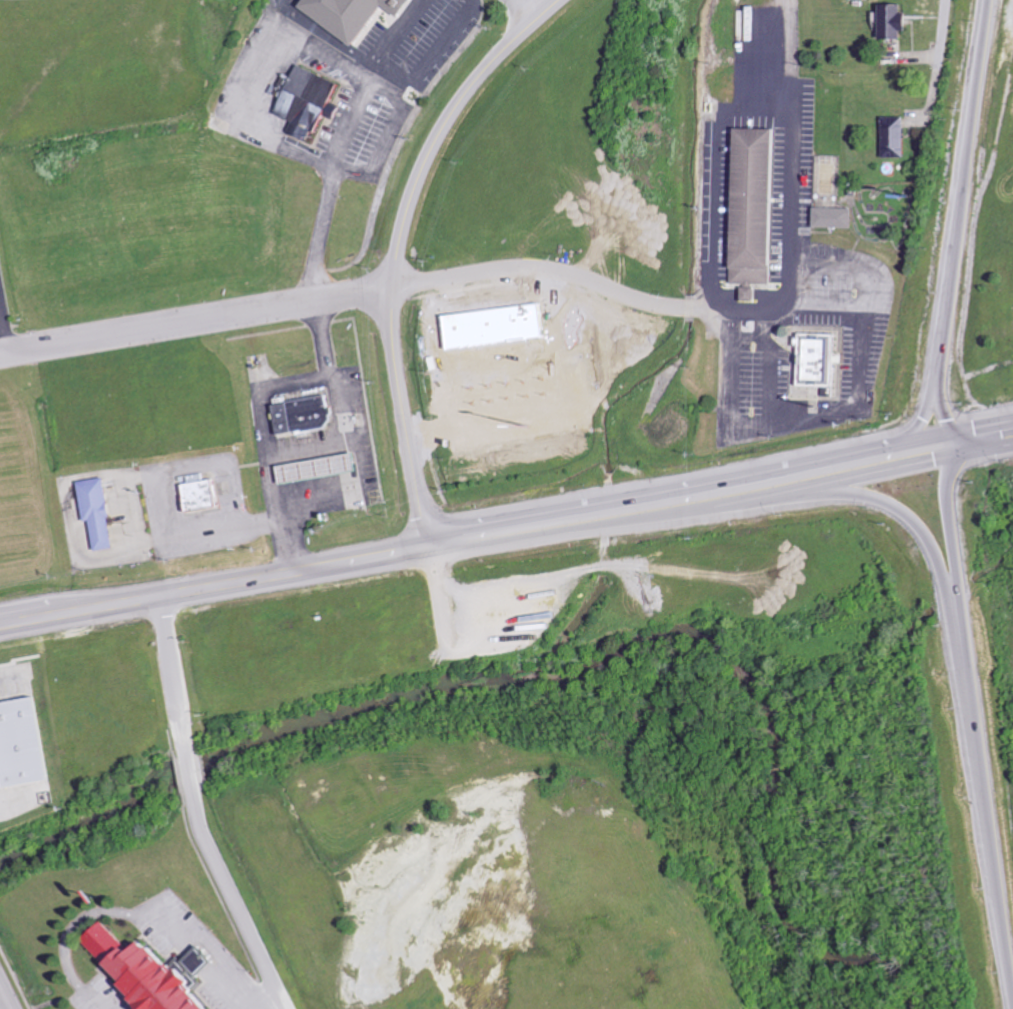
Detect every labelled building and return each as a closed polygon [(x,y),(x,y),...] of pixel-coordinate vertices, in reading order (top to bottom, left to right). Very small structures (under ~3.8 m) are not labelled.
[(360,46),(388,5),(406,17),(412,9),(405,4),(408,0),(310,0),(305,8),(360,46)] [(900,5),(876,6),(877,40),(896,40),(896,31),(901,31),(900,5)] [(344,85),(301,66),(288,95),(279,115),(295,122),(291,133),(311,142),(316,130),(323,134),(344,85)] [(900,118),(878,118),(879,159),(901,158),(900,118)] [(731,128),(727,283),(772,284),(775,129),(731,128)] [(809,228),(848,229),(848,210),(809,209),(809,228)] [(511,321),(433,319),(433,348),(460,349),(460,372),(488,373),(488,352),(510,353),(511,321)] [(827,384),(827,335),(821,334),(821,336),(796,336),(796,384),(827,384)] [(267,403),(271,433),(328,426),(324,396),(267,403)] [(110,548),(100,477),(74,481),(80,520),(86,519),(91,551),(110,548)] [(182,511),(213,507),(209,480),(178,484),(182,511)] [(118,940),(98,920),(79,940),(99,960),(118,940)] [(103,973),(114,990),(124,1007),(122,1008),(123,1008),(193,1008),(192,1006),(188,1002),(183,994),(191,990),(190,988),(197,983),(190,977),(206,959),(190,945),(171,966),(128,940),(97,959),(93,964),(103,973)]
